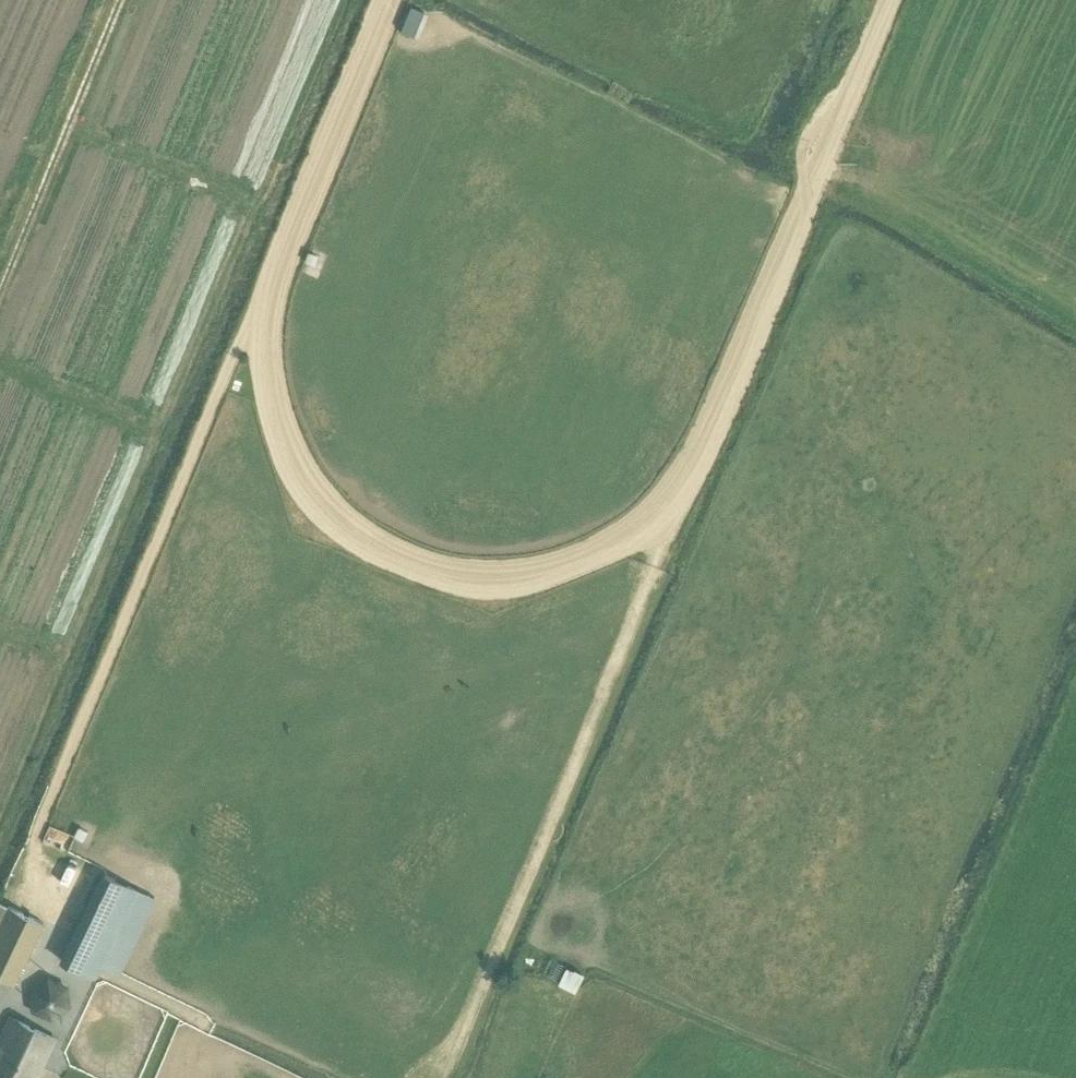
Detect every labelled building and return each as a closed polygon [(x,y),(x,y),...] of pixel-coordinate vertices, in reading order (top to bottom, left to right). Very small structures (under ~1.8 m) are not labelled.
[(411,3),(401,29),(420,35),(429,10),(411,3)] [(96,979),(101,969),(124,921),(139,890),(102,872),(59,961),(96,979)] [(16,985),(44,923),(0,902),(0,977),(16,985)] [(567,962),(559,981),(577,989),(585,970),(567,962)] [(43,974),(30,1006),(58,1018),(72,986),(43,974)] [(11,1016),(0,1039),(0,1077),(35,1077),(37,1074),(38,1075),(56,1037),(11,1016)]
